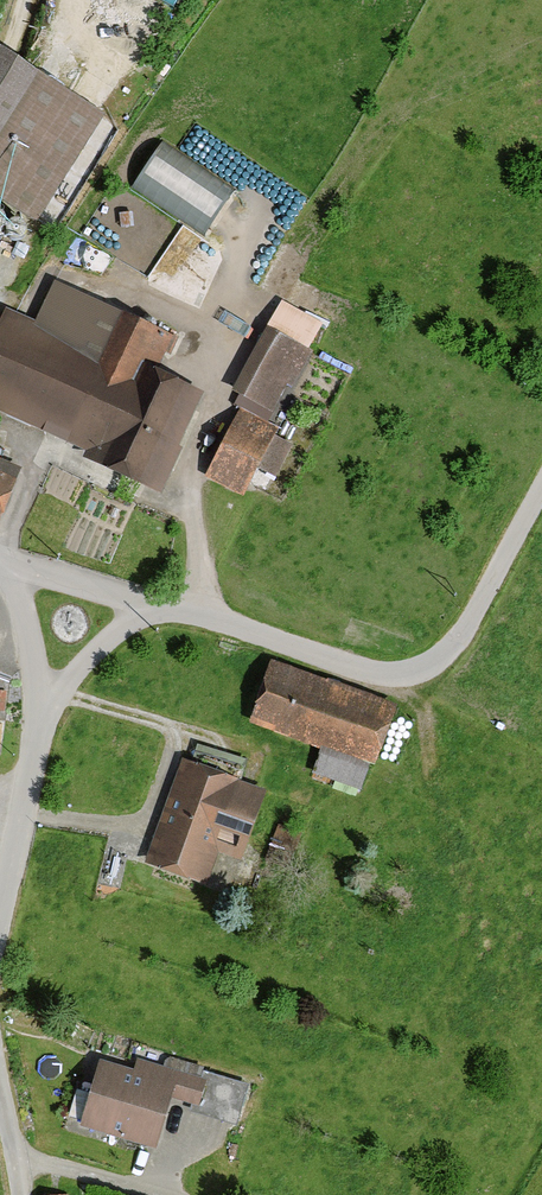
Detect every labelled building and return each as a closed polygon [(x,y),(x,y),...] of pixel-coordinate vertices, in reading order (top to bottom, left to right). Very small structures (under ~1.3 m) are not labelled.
[(107,133),(0,60),(0,219),(33,241),(107,133)] [(207,228),(232,181),(156,141),(131,188),(207,228)] [(203,404),(168,390),(184,351),(117,323),(95,375),(64,362),(82,321),(31,300),(13,343),(0,337),(0,434),(162,501),(203,404)] [(323,334),(276,309),(222,407),(269,432),(323,334)] [(202,492),(238,510),(256,474),(219,456),(202,492)] [(17,479),(0,473),(0,522),(17,479)] [(274,662),(253,718),(324,744),(315,767),(365,785),(394,707),(274,662)] [(237,808),(246,781),(184,759),(146,862),(206,884),(215,859),(240,868),(259,816),(237,808)] [(80,1125),(157,1148),(172,1097),(180,1071),(138,1058),(134,1069),(101,1059),(80,1125)] [(190,1111),(236,1125),(248,1084),(203,1071),(201,1077),(180,1071),(172,1097),(193,1104),(190,1111)]
